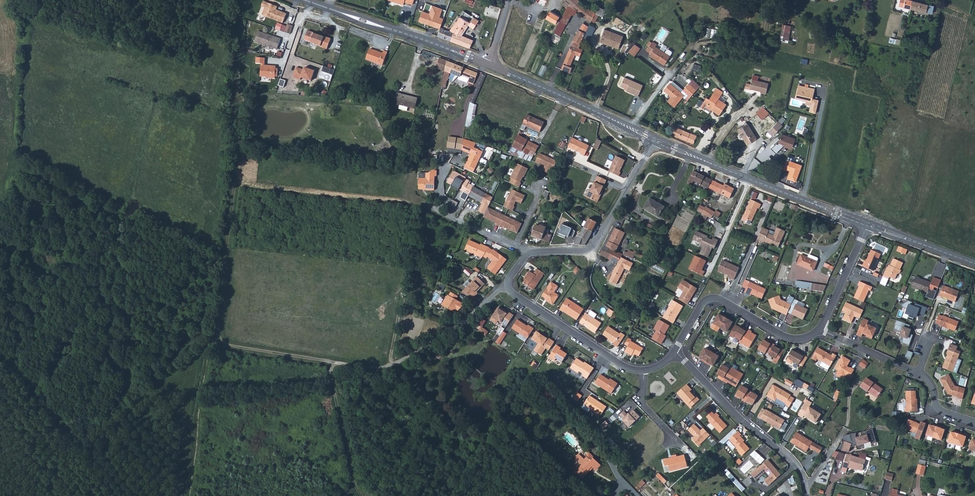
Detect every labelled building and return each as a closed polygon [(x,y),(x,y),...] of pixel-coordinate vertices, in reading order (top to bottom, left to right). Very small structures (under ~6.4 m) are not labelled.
[(285,11),(274,8),(273,7),(274,4),(268,2),(263,0),(261,0),(259,4),(263,6),(260,13),(281,21),(285,11)] [(573,8),(579,1),(577,0),(572,0),(568,4),(573,8)] [(910,8),(912,0),(910,0),(905,0),(903,6),(910,8)] [(912,0),(910,8),(918,10),(920,2),(918,2),(912,0)] [(574,54),(579,56),(582,49),(578,47),(582,38),(588,26),(591,21),(593,18),(596,12),(595,11),(595,10),(594,10),(593,11),(585,5),(579,1),(573,8),(580,13),(584,15),(589,18),(585,24),(583,23),(579,29),(578,29),(574,38),(571,43),(568,51),(563,63),(561,69),(569,72),(571,67),(569,66),(573,56),(574,54)] [(920,2),(918,10),(925,12),(927,7),(930,8),(930,5),(920,2)] [(566,21),(573,8),(568,4),(566,8),(560,18),(566,21)] [(593,18),(591,21),(595,22),(598,15),(602,17),(606,9),(599,5),(596,12),(593,18)] [(439,27),(444,14),(440,13),(441,9),(431,6),(428,14),(421,12),(418,22),(424,24),(424,23),(426,23),(426,24),(439,29),(439,27)] [(473,19),(477,21),(478,20),(462,10),(461,12),(460,14),(473,19)] [(549,11),(545,19),(555,24),(559,17),(556,15),(549,11)] [(451,42),(469,48),(470,44),(472,41),(461,35),(467,25),(473,29),(477,21),(473,19),(460,14),(459,15),(456,21),(454,24),(453,24),(448,31),(444,30),(439,27),(439,29),(437,36),(451,42)] [(790,26),(782,25),(780,36),(783,36),(782,43),(787,44),(790,26)] [(326,48),(329,37),(323,35),(323,36),(318,34),(312,32),(313,31),(306,29),(303,39),(309,41),(319,45),(319,46),(326,48)] [(602,42),(604,43),(604,42),(613,45),(613,46),(618,48),(623,36),(604,29),(600,42),(602,42)] [(277,43),(279,37),(256,30),(253,40),(275,48),(277,43)] [(657,44),(652,41),(652,43),(649,41),(646,45),(649,47),(646,51),(650,53),(649,55),(657,60),(658,59),(660,60),(666,64),(670,58),(670,57),(673,53),(672,51),(668,49),(666,49),(665,52),(656,46),(657,44)] [(639,47),(633,43),(627,51),(631,54),(633,55),(639,47)] [(365,59),(382,64),(386,51),(384,50),(382,49),(381,52),(368,48),(365,59)] [(263,63),(264,56),(259,56),(255,56),(255,61),(260,62),(259,75),(265,75),(265,76),(274,76),(274,74),(276,74),(277,66),(275,66),(275,64),(263,63)] [(444,70),(446,61),(439,58),(437,68),(444,71),(444,70)] [(459,76),(463,68),(454,64),(446,61),(444,70),(448,71),(459,76)] [(334,70),(323,66),(321,71),(333,75),(334,70)] [(315,71),(304,67),(303,69),(296,67),(292,77),(300,80),(300,77),(311,81),(315,71)] [(477,73),(463,68),(459,76),(459,78),(473,84),(477,73)] [(484,75),(481,73),(478,82),(475,88),(470,101),(474,102),(478,91),(484,75)] [(625,76),(621,86),(627,89),(627,90),(632,93),(638,95),(643,84),(630,79),(625,76)] [(747,84),(746,89),(748,90),(751,90),(751,89),(762,92),(761,93),(767,94),(770,84),(758,81),(759,77),(754,76),(752,85),(747,84)] [(691,79),(688,83),(695,89),(699,86),(691,79)] [(669,83),(664,89),(671,96),(667,100),(671,103),(674,106),(683,95),(669,83)] [(682,90),(690,96),(695,89),(688,83),(682,90)] [(796,89),(794,98),(810,102),(814,88),(803,86),(802,90),(796,89)] [(706,105),(711,109),(712,107),(714,108),(715,109),(714,111),(718,114),(726,104),(719,99),(721,97),(722,95),(715,90),(709,98),(707,96),(703,101),(700,98),(698,102),(698,103),(703,107),(704,107),(706,105)] [(396,93),(393,104),(399,106),(400,104),(415,108),(417,98),(407,95),(396,93)] [(475,118),(478,105),(471,103),(469,117),(475,118)] [(762,106),(760,108),(755,112),(761,118),(761,119),(768,113),(767,112),(762,106)] [(749,118),(763,134),(765,132),(767,131),(775,122),(776,121),(768,113),(761,119),(761,118),(755,112),(749,118)] [(544,123),(527,115),(524,120),(522,125),(526,127),(539,133),(544,123)] [(767,131),(771,135),(772,135),(776,131),(780,127),(781,126),(780,124),(782,121),(784,119),(781,116),(779,118),(776,121),(775,122),(767,131)] [(801,116),(797,132),(808,135),(809,129),(805,128),(808,118),(801,116)] [(742,117),(735,121),(736,124),(735,125),(736,127),(737,126),(738,127),(737,129),(742,136),(746,144),(756,138),(746,122),(745,122),(742,117)] [(675,126),(671,134),(677,137),(692,143),(696,134),(680,128),(675,126)] [(781,133),(778,143),(782,145),(787,147),(788,146),(791,147),(795,138),(781,133)] [(463,137),(461,149),(470,153),(465,163),(474,168),(482,150),(478,148),(473,146),(476,141),(474,141),(470,139),(463,136),(463,137)] [(518,157),(530,162),(538,147),(517,136),(509,154),(516,156),(518,157)] [(573,138),(569,147),(581,153),(580,154),(584,156),(589,145),(573,138)] [(556,161),(539,153),(535,162),(539,164),(539,163),(542,165),(544,166),(542,171),(550,175),(556,161)] [(608,170),(618,175),(620,171),(619,171),(625,159),(620,157),(615,155),(608,170)] [(801,165),(785,159),(782,168),(787,170),(787,169),(789,170),(786,178),(791,179),(795,181),(801,165)] [(518,187),(520,183),(519,182),(521,178),(523,174),(524,174),(527,168),(516,163),(509,178),(511,178),(509,182),(518,187)] [(419,178),(419,189),(425,189),(425,190),(434,190),(435,187),(435,175),(437,175),(437,169),(434,169),(428,172),(426,172),(426,178),(419,178)] [(463,180),(464,177),(452,170),(451,173),(456,176),(463,180)] [(702,175),(693,170),(689,178),(693,180),(707,187),(711,179),(702,175)] [(446,182),(451,184),(456,176),(451,173),(446,182)] [(458,189),(458,188),(463,180),(456,176),(451,184),(451,185),(454,186),(458,189)] [(590,190),(587,197),(598,202),(605,187),(604,186),(607,180),(598,176),(591,190),(590,190)] [(463,191),(469,194),(473,186),(466,182),(468,179),(464,177),(463,180),(458,188),(463,191)] [(717,182),(711,179),(707,187),(719,192),(722,185),(717,182)] [(734,188),(724,183),(722,185),(719,192),(724,195),(729,198),(734,188)] [(484,193),(473,186),(469,194),(477,199),(482,202),(478,209),(484,213),(487,206),(489,203),(492,197),(488,195),(484,193)] [(543,188),(540,197),(545,199),(549,190),(543,188)] [(511,189),(503,206),(512,210),(514,206),(513,206),(514,203),(515,201),(520,203),(524,195),(511,189)] [(651,198),(644,208),(660,217),(665,207),(661,204),(656,201),(651,198)] [(751,198),(742,217),(743,218),(745,219),(746,219),(747,218),(748,218),(752,219),(758,206),(759,207),(761,202),(751,198)] [(773,211),(783,214),(785,206),(776,203),(773,211)] [(699,204),(696,209),(708,215),(709,216),(711,217),(713,214),(718,216),(721,211),(716,209),(715,211),(705,205),(704,206),(699,204)] [(521,223),(487,206),(484,213),(482,216),(495,222),(494,223),(503,228),(504,226),(516,232),(521,223)] [(576,239),(574,243),(585,245),(587,242),(597,221),(589,217),(584,227),(579,235),(578,235),(576,239)] [(628,230),(629,227),(636,230),(638,225),(625,220),(622,228),(628,230)] [(571,231),(578,235),(579,235),(584,227),(576,222),(571,231)] [(534,224),(530,235),(539,238),(548,242),(551,233),(547,232),(547,233),(543,232),(545,227),(539,225),(539,226),(534,224)] [(615,226),(606,244),(616,249),(625,231),(615,226)] [(769,229),(762,226),(757,238),(760,239),(764,241),(764,240),(770,242),(770,241),(779,245),(785,229),(777,226),(773,234),(768,231),(769,229)] [(705,233),(700,231),(697,236),(698,237),(698,238),(697,239),(702,241),(700,244),(703,245),(701,251),(708,255),(713,246),(715,247),(719,238),(714,236),(712,238),(709,236),(705,234),(705,233)] [(489,251),(492,248),(486,245),(485,246),(478,243),(471,240),(467,250),(484,258),(489,251)] [(606,244),(605,244),(600,253),(613,259),(617,250),(616,249),(606,244)] [(898,251),(907,255),(909,250),(900,247),(898,251)] [(864,261),(862,264),(873,269),(881,252),(871,248),(868,255),(865,261),(864,261)] [(508,259),(495,249),(489,257),(495,261),(489,268),(497,274),(503,267),(508,259)] [(622,253),(622,252),(617,250),(613,259),(617,262),(616,264),(615,265),(611,272),(612,273),(609,279),(616,282),(622,271),(624,267),(629,269),(633,262),(621,255),(622,253)] [(808,256),(805,254),(802,253),(798,262),(814,268),(818,261),(818,260),(808,256)] [(696,256),(690,270),(704,276),(706,272),(704,271),(708,261),(696,256)] [(885,270),(883,275),(888,278),(889,275),(895,278),(897,272),(900,271),(901,268),(900,268),(903,261),(893,256),(889,266),(887,265),(885,270)] [(739,267),(739,266),(722,259),(718,269),(730,274),(729,276),(731,277),(734,278),(739,267)] [(524,283),(534,290),(545,274),(537,269),(534,274),(530,271),(528,275),(525,278),(527,279),(524,283)] [(914,275),(910,286),(926,292),(930,282),(918,277),(916,276),(914,275)] [(467,294),(475,298),(477,293),(481,288),(486,284),(478,276),(467,288),(469,290),(467,294)] [(684,289),(679,298),(688,302),(692,294),(697,286),(683,278),(678,286),(684,289)] [(749,291),(762,297),(765,289),(766,288),(750,280),(745,278),(742,285),(747,287),(745,291),(747,292),(749,293),(749,291)] [(859,284),(854,296),(855,296),(863,300),(869,288),(870,289),(872,285),(860,280),(859,281),(858,283),(859,284)] [(551,282),(542,296),(548,300),(547,301),(550,303),(553,305),(559,297),(558,294),(555,292),(559,286),(551,282)] [(824,290),(827,284),(812,282),(811,288),(824,290)] [(942,285),(938,295),(943,297),(943,296),(951,299),(950,300),(954,301),(958,291),(942,285)] [(459,296),(452,292),(450,296),(449,295),(447,299),(443,305),(457,313),(458,310),(460,311),(464,306),(466,304),(457,300),(458,298),(459,296)] [(774,308),(787,313),(791,303),(781,298),(779,294),(769,298),(770,302),(772,307),(774,306),(774,308)] [(567,298),(560,310),(564,312),(565,310),(570,314),(569,315),(577,320),(584,309),(576,304),(567,298)] [(673,299),(663,316),(674,322),(675,320),(676,318),(675,318),(678,312),(679,313),(683,304),(673,299)] [(860,317),(864,308),(846,300),(844,305),(842,309),(846,311),(843,317),(852,321),(855,314),(856,314),(856,315),(860,317)] [(796,302),(791,312),(803,318),(805,312),(808,307),(796,302)] [(906,312),(910,304),(915,306),(915,305),(907,302),(903,311),(906,312)] [(926,316),(928,308),(916,304),(915,307),(909,305),(905,318),(913,321),(915,317),(918,318),(919,314),(926,316)] [(507,326),(514,315),(510,313),(509,315),(505,312),(506,310),(503,309),(500,307),(491,320),(496,323),(498,322),(499,320),(507,326)] [(719,312),(713,322),(727,330),(733,320),(729,318),(730,317),(723,313),(722,314),(719,312)] [(586,313),(580,322),(584,325),(584,323),(590,327),(589,328),(596,332),(602,323),(594,318),(586,313)] [(938,314),(935,322),(937,323),(939,324),(938,324),(947,328),(947,327),(954,330),(958,321),(942,315),(938,314)] [(859,334),(862,335),(864,331),(867,332),(866,335),(872,337),(877,326),(867,322),(869,319),(864,317),(857,333),(859,334)] [(528,339),(534,329),(531,326),(530,328),(524,323),(518,319),(512,328),(528,339)] [(653,338),(662,343),(664,339),(667,335),(665,334),(670,325),(660,319),(654,328),(657,330),(653,338)] [(899,342),(910,345),(914,330),(909,329),(911,325),(897,321),(894,332),(892,332),(891,335),(900,338),(899,342)] [(740,341),(750,346),(757,334),(752,331),(744,326),(743,327),(742,326),(740,325),(734,335),(741,339),(740,341)] [(614,344),(618,347),(625,335),(621,332),(621,333),(615,330),(609,326),(603,334),(611,340),(614,343),(614,344)] [(480,332),(487,336),(490,332),(482,327),(480,332)] [(542,335),(537,332),(532,340),(538,344),(534,350),(541,355),(552,340),(548,338),(547,338),(542,335)] [(628,345),(625,351),(632,355),(634,352),(636,354),(639,356),(644,348),(631,340),(632,339),(629,337),(625,344),(628,345)] [(764,337),(758,348),(765,352),(767,350),(770,352),(769,353),(776,357),(781,348),(774,344),(775,343),(771,341),(771,342),(767,340),(768,339),(764,337)] [(557,345),(549,357),(555,361),(556,359),(562,363),(568,355),(564,352),(560,350),(561,348),(557,345)] [(835,357),(837,353),(833,351),(832,353),(825,349),(818,346),(812,356),(816,359),(818,357),(831,364),(835,357)] [(719,355),(705,347),(699,356),(703,358),(702,359),(709,363),(710,362),(713,364),(716,359),(719,355)] [(803,364),(808,356),(799,351),(798,352),(796,350),(793,349),(788,356),(788,357),(787,358),(788,360),(791,362),(792,361),(794,359),(799,363),(800,362),(803,364)] [(945,361),(942,367),(946,369),(952,371),(957,358),(959,354),(947,350),(946,353),(947,354),(945,361)] [(851,373),(855,368),(850,366),(847,365),(851,359),(847,356),(843,354),(835,367),(846,373),(845,374),(849,376),(851,373)] [(863,357),(860,363),(865,366),(869,361),(863,357)] [(581,362),(577,358),(570,368),(578,373),(579,372),(582,374),(583,377),(587,379),(594,368),(587,364),(586,365),(581,362)] [(828,372),(831,368),(819,360),(816,363),(828,372)] [(723,363),(717,372),(719,374),(721,375),(720,376),(728,380),(733,383),(735,380),(740,371),(730,365),(729,367),(723,363)] [(600,374),(594,383),(611,394),(617,384),(615,382),(612,380),(611,382),(600,374)] [(963,398),(965,388),(955,385),(948,374),(940,379),(944,386),(948,394),(957,396),(963,398)] [(866,376),(861,385),(864,387),(868,390),(869,388),(872,390),(871,390),(878,395),(883,387),(866,376)] [(786,403),(790,405),(795,397),(791,394),(791,393),(774,383),(768,394),(772,397),(776,399),(777,396),(786,401),(786,403)] [(742,384),(736,394),(739,396),(740,395),(743,397),(742,398),(746,400),(747,399),(753,403),(754,402),(759,394),(752,390),(751,391),(748,390),(749,388),(742,384)] [(678,397),(689,409),(698,401),(694,397),(690,392),(691,392),(686,386),(680,391),(682,394),(678,397)] [(548,392),(553,397),(556,395),(549,387),(546,389),(548,392)] [(906,407),(905,407),(905,412),(917,411),(917,401),(916,401),(915,391),(910,391),(905,391),(905,397),(906,404),(906,407)] [(547,403),(553,397),(548,392),(542,397),(547,403)] [(577,393),(573,399),(577,402),(581,396),(577,393)] [(596,400),(589,396),(583,404),(597,413),(600,415),(606,407),(603,405),(596,400)] [(806,401),(799,413),(801,414),(803,416),(805,414),(816,421),(822,412),(810,405),(811,404),(806,401)] [(767,408),(761,417),(771,422),(780,428),(785,419),(767,408)] [(623,411),(619,415),(622,419),(621,420),(628,427),(639,417),(636,414),(632,410),(628,414),(627,415),(623,411)] [(708,421),(707,422),(718,434),(726,428),(717,418),(718,417),(716,416),(715,414),(713,416),(710,413),(705,418),(708,421)] [(905,429),(922,435),(926,423),(924,423),(921,422),(920,424),(915,422),(908,419),(905,429)] [(929,425),(926,435),(942,440),(945,429),(941,428),(941,427),(938,426),(934,424),(933,426),(929,425)] [(697,447),(708,436),(708,435),(702,429),(699,432),(696,428),(693,425),(686,431),(693,438),(690,440),(697,447)] [(951,431),(948,442),(963,447),(966,436),(962,435),(963,433),(959,432),(955,431),(955,433),(951,431)] [(849,447),(853,432),(849,433),(847,433),(845,433),(844,434),(842,435),(840,436),(838,439),(837,442),(835,445),(831,455),(835,458),(840,444),(849,447)] [(736,433),(727,441),(735,449),(734,450),(740,457),(748,450),(740,442),(742,441),(740,439),(738,438),(740,436),(736,433)] [(796,446),(807,452),(809,449),(812,443),(796,433),(791,441),(797,445),(796,446)] [(821,452),(822,446),(817,444),(812,443),(809,449),(821,452)] [(585,455),(586,456),(590,460),(593,457),(593,456),(589,451),(585,455)] [(750,456),(760,465),(764,460),(754,452),(750,456)] [(590,460),(586,456),(584,459),(579,454),(576,458),(582,464),(575,471),(582,478),(589,471),(588,470),(592,466),(595,469),(598,467),(600,464),(593,457),(590,460)] [(676,454),(671,456),(671,458),(663,459),(665,466),(669,465),(670,471),(687,467),(684,455),(677,456),(676,454)] [(849,454),(847,454),(843,467),(845,468),(848,468),(848,466),(862,470),(866,459),(849,454)] [(775,471),(777,470),(768,460),(761,466),(751,475),(756,481),(765,472),(770,477),(764,482),(768,486),(776,480),(780,476),(775,471)] [(918,465),(915,474),(922,476),(925,467),(918,465)] [(736,486),(742,492),(745,489),(727,471),(724,473),(736,486)] [(887,472),(885,478),(891,480),(893,474),(887,472)] [(643,480),(639,486),(643,489),(647,483),(643,480)] [(888,495),(903,495),(897,494),(897,493),(898,490),(891,488),(888,495)]
